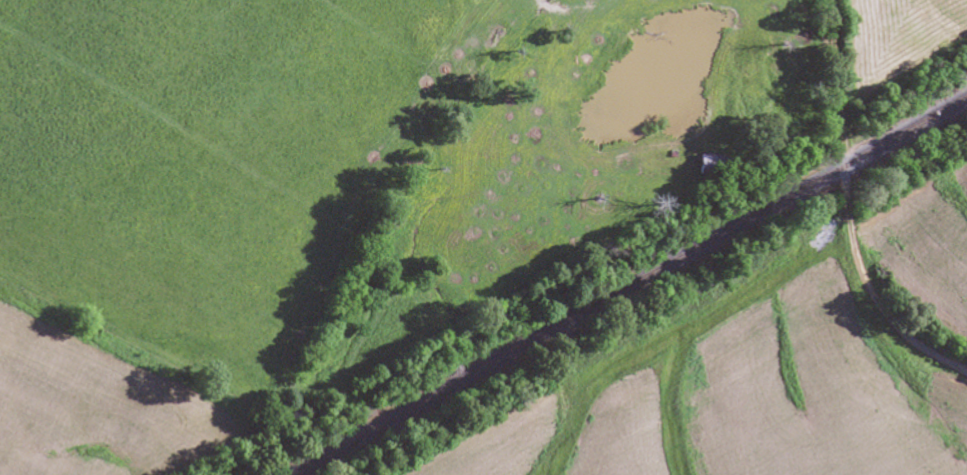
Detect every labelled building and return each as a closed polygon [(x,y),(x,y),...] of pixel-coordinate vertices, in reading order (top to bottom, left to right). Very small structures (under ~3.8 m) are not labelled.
[(725,157),(690,157),(690,178),(725,178),(725,157)]
